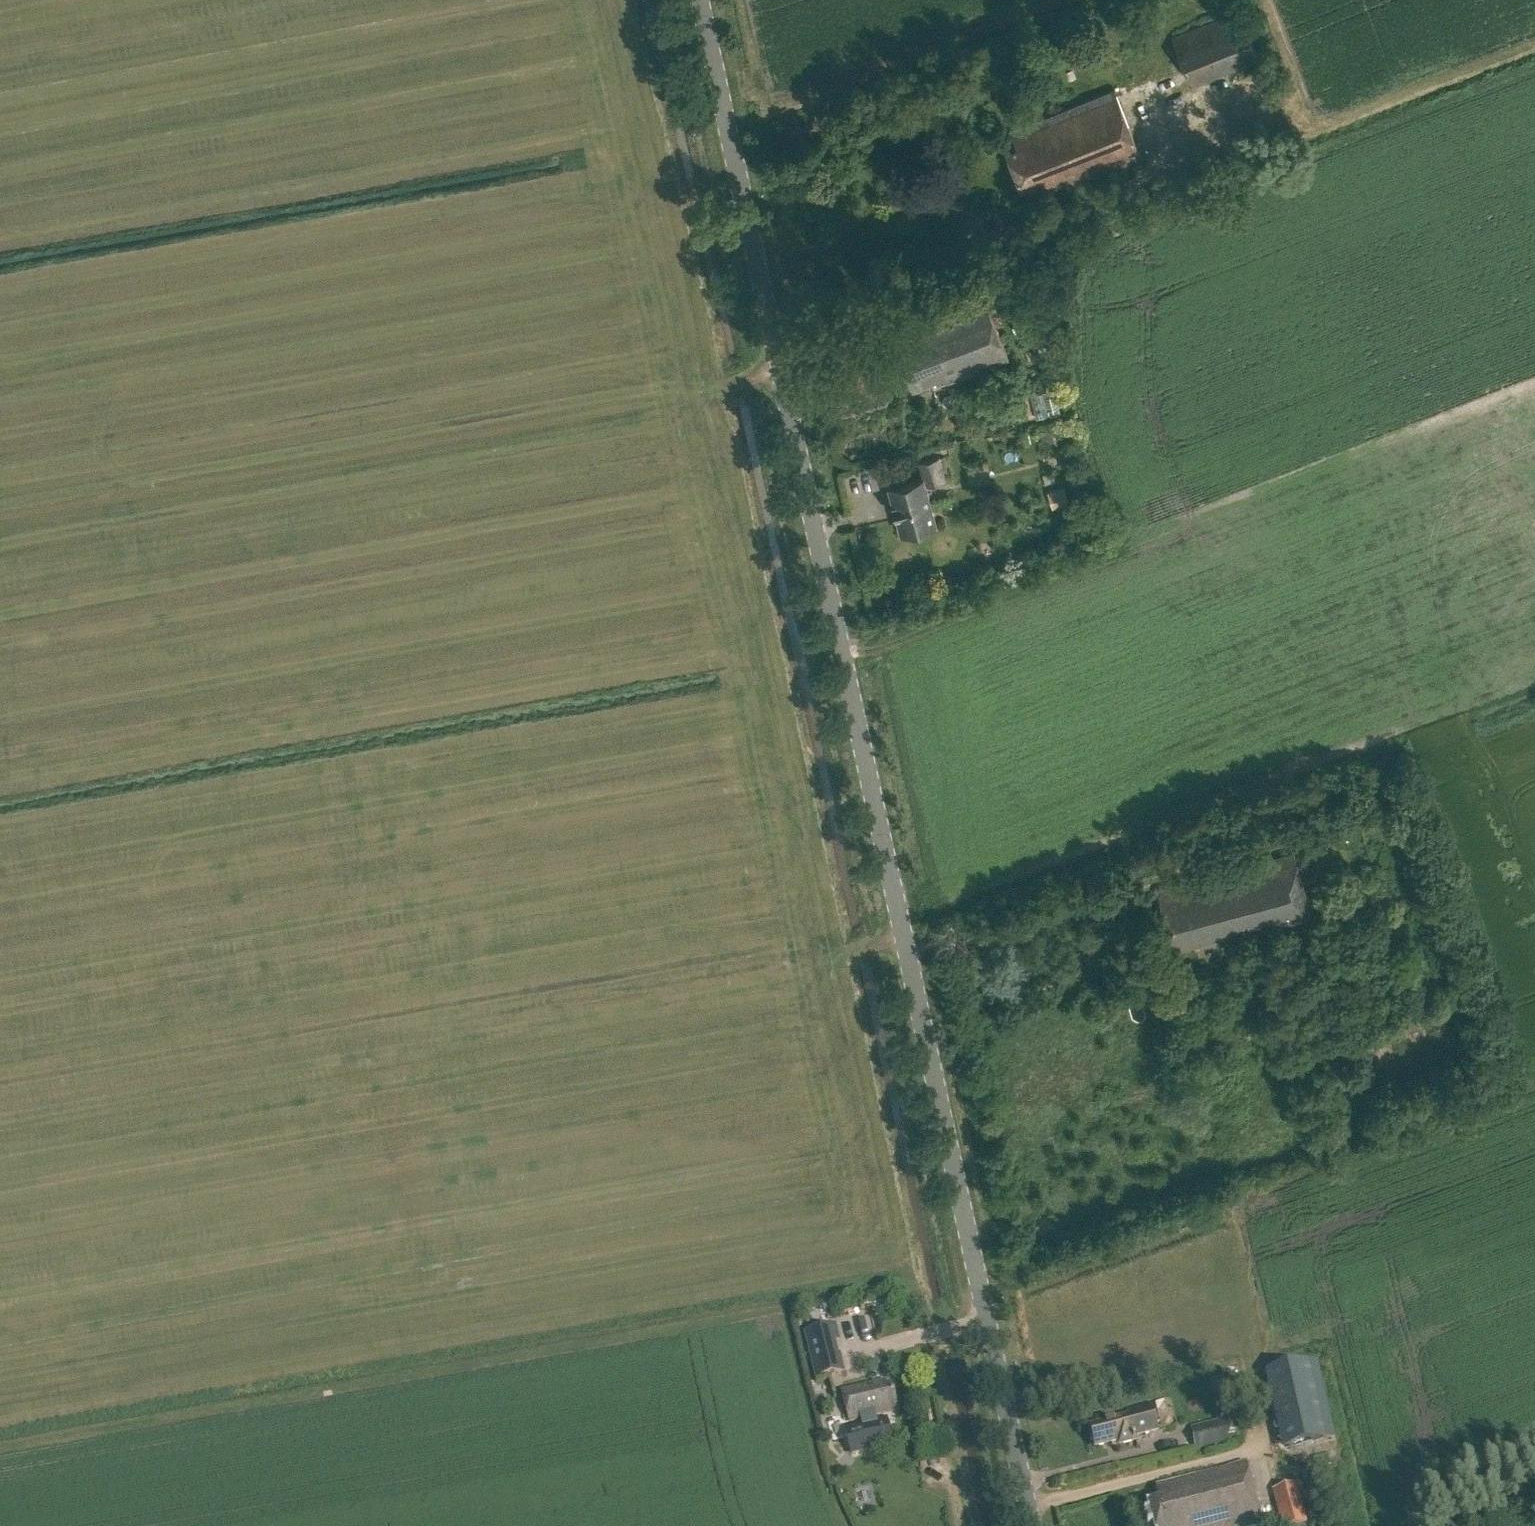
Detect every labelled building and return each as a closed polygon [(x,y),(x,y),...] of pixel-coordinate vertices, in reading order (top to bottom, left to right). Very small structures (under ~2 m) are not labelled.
[(1196,85),(1263,56),(1240,4),(1173,34),(1196,85)] [(1141,156),(1115,89),(1012,130),(1018,144),(1008,149),(1008,148),(1007,149),(1022,187),(1046,177),(1050,187),(1067,180),(1069,184),(1141,156)] [(1009,358),(986,298),(893,333),(913,388),(931,381),(933,385),(947,379),(948,381),(1003,360),(1004,365),(1009,363),(1007,359),(1009,358)] [(1041,414),(1061,409),(1055,385),(1035,389),(1041,414)] [(1012,388),(1001,391),(1005,407),(1016,404),(1012,388)] [(1048,450),(1073,441),(1066,417),(1040,426),(1048,450)] [(926,484),(946,478),(939,454),(919,460),(924,476),(889,486),(894,503),(893,503),(896,514),(897,514),(901,532),(936,523),(926,484)] [(1069,481),(1073,492),(1085,489),(1082,477),(1069,481)] [(1311,915),(1294,852),(1159,888),(1157,888),(1174,949),(1195,943),(1195,942),(1199,941),(1200,946),(1311,915)] [(830,1341),(840,1339),(837,1325),(806,1332),(817,1376),(844,1369),(840,1357),(835,1358),(830,1341)] [(1284,1447),(1325,1437),(1307,1366),(1266,1376),(1284,1447)] [(885,1381),(841,1392),(849,1424),(899,1411),(892,1385),(887,1386),(885,1381)] [(1220,1425),(1196,1430),(1201,1449),(1226,1443),(1239,1422),(1233,1397),(1229,1398),(1228,1392),(1215,1395),(1217,1401),(1214,1402),(1220,1425)] [(1154,1416),(1151,1405),(1127,1411),(1129,1418),(1106,1424),(1106,1425),(1090,1429),(1095,1448),(1118,1442),(1119,1447),(1136,1442),(1135,1439),(1152,1434),(1148,1418),(1154,1416)] [(850,1428),(856,1451),(891,1444),(885,1420),(850,1428)] [(1246,1463),(1156,1488),(1160,1502),(1147,1505),(1153,1525),(1263,1525),(1246,1463)] [(1301,1507),(1296,1484),(1271,1491),(1280,1525),(1294,1525),(1306,1523),(1301,1507)]
